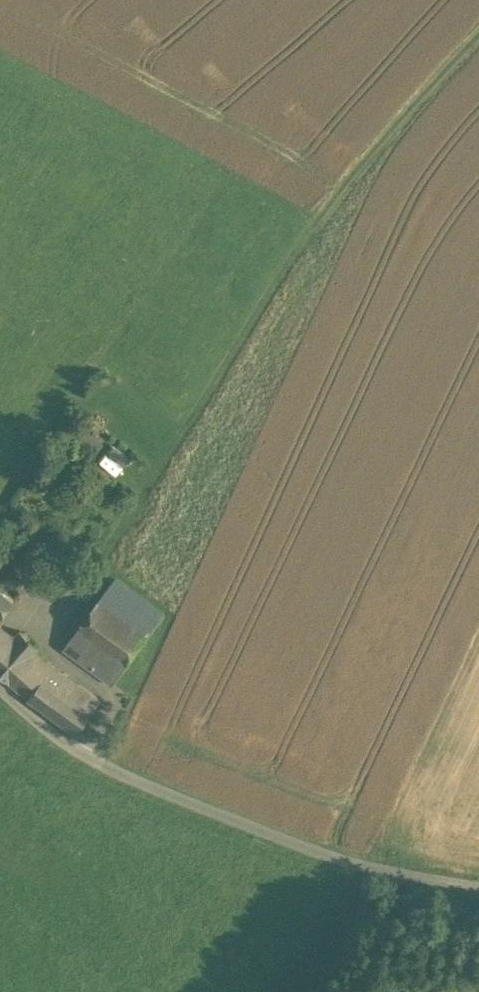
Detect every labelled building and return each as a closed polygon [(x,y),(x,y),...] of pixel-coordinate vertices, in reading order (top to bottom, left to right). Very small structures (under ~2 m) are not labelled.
[(16,597),(0,583),(0,616),(16,597)] [(149,633),(101,597),(65,644),(113,680),(149,633)] [(16,635),(0,621),(0,654),(16,635)] [(23,628),(16,635),(0,654),(0,670),(11,680),(39,648),(42,645),(23,628)] [(39,648),(11,680),(30,694),(47,672),(94,709),(102,698),(57,663),(39,648)] [(94,709),(47,672),(30,694),(78,730),(94,709)]
